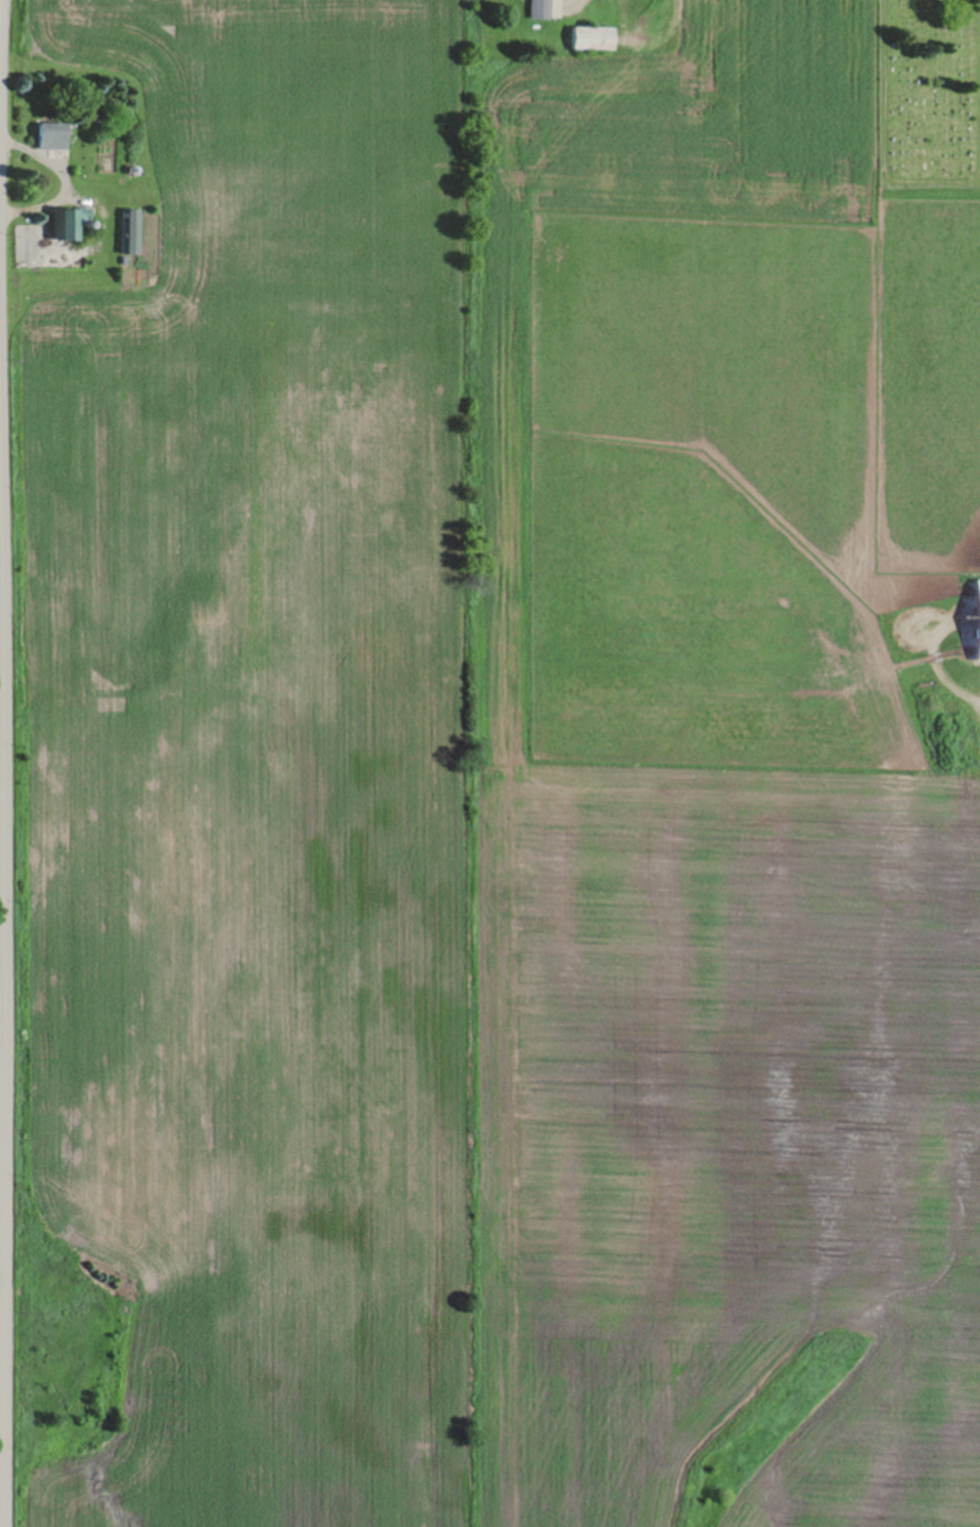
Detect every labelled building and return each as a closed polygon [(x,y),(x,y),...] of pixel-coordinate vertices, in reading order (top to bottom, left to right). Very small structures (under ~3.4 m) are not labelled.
[(550,20),(550,0),(530,0),(530,20),(550,20)] [(613,27),(573,27),(573,50),(613,50),(613,27)] [(67,151),(67,124),(39,124),(39,151),(67,151)] [(81,241),(81,223),(91,223),(91,209),(55,209),(55,241),(81,241)] [(140,256),(140,211),(126,211),(126,256),(140,256)]
